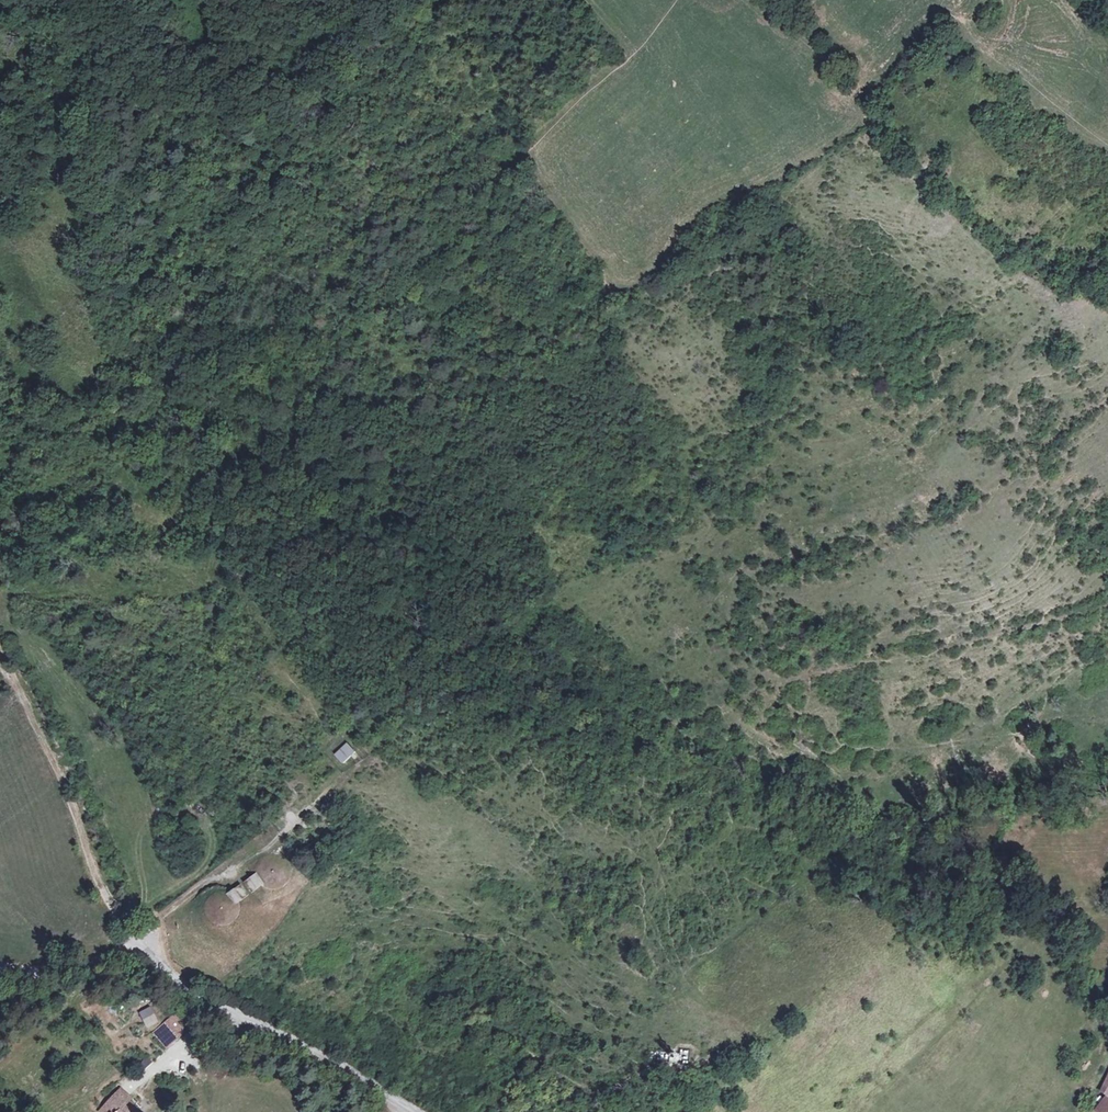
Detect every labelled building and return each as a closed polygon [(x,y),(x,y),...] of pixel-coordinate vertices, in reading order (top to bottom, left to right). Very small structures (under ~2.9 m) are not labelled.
[(344,742),(330,756),(341,767),(355,754),(344,742)] [(262,858),(259,862),(257,865),(255,870),(255,874),(243,882),(251,894),(261,886),(264,888),(269,890),(275,890),(276,890),(278,890),(282,889),(287,884),(289,881),(291,876),(292,873),(291,867),(289,863),(287,860),(284,857),(279,855),(271,854),(265,856),(262,858)] [(228,894),(225,893),(223,893),(221,893),(215,895),(212,897),(209,901),(207,907),(206,912),(208,917),(209,920),(213,923),(216,925),(220,927),(222,927),(224,927),(225,927),(230,926),(233,924),(236,922),(238,919),(240,914),(240,911),(240,906),(239,903),(248,896),(240,885),(228,894)] [(157,1022),(149,1007),(139,1012),(146,1027),(157,1022)] [(176,1014),(164,1024),(177,1039),(188,1029),(176,1014)] [(177,1039),(164,1024),(153,1034),(166,1049),(177,1039)] [(119,1090),(99,1111),(100,1111),(139,1111),(128,1102),(130,1100),(130,1099),(119,1090)] [(1096,1111),(1107,1111),(1107,1096),(1096,1111)]
